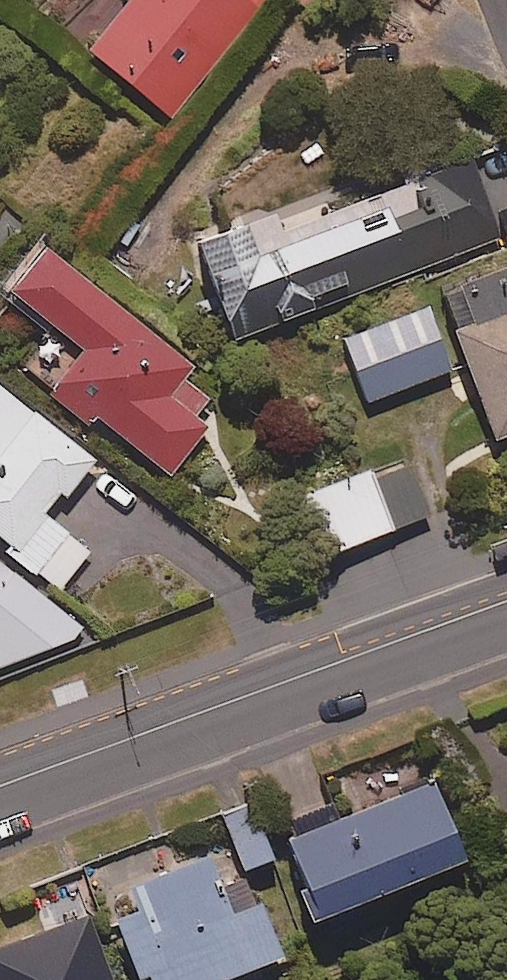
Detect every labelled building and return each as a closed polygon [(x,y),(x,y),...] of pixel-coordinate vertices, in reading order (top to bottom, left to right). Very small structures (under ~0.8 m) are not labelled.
[(85,52),(171,120),(266,0),(126,0),(85,52)] [(502,242),(462,141),(191,249),(232,350),(502,242)] [(210,396),(183,376),(190,367),(37,251),(4,295),(79,352),(45,396),(84,426),(91,417),(169,477),(208,426),(195,416),(210,396)] [(506,278),(504,272),(436,300),(492,442),(506,436),(506,277),(506,278)] [(449,371),(426,310),(342,342),(365,403),(449,371)] [(7,547),(3,552),(34,577),(36,574),(58,591),(89,550),(42,514),(57,495),(62,499),(91,462),(0,391),(0,541),(7,547)] [(427,519),(406,459),(300,496),(320,556),(427,519)] [(74,641),(84,627),(0,564),(0,667),(74,641)] [(431,777),(281,838),(312,914),(463,853),(431,777)] [(272,860),(251,804),(219,816),(241,872),(272,860)] [(207,853),(121,885),(130,909),(110,917),(133,976),(142,972),(145,979),(212,979),(278,955),(257,901),(230,912),(207,853)] [(0,941),(0,979),(110,979),(86,911),(0,941)]
